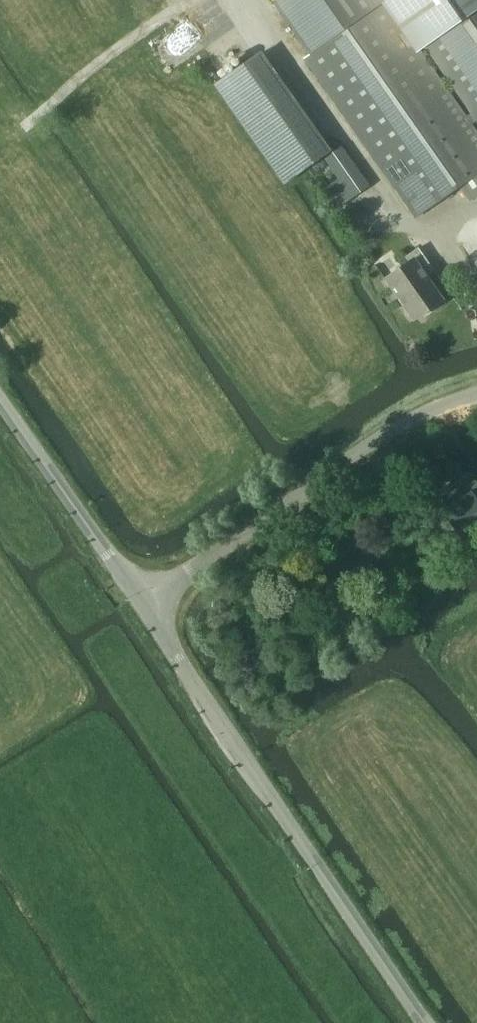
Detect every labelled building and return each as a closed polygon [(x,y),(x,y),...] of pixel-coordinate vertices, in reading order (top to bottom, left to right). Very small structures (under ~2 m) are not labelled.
[(273,3),(309,54),(303,58),(415,217),(459,186),(469,201),(476,195),(476,0),(277,0),(273,3)] [(215,85),(284,183),(325,155),(256,56),(215,85)] [(413,320),(442,299),(426,276),(433,270),(418,249),(406,257),(409,262),(384,280),(413,320)] [(476,529),(476,500),(471,492),(476,488),(476,482),(470,473),(444,493),(454,503),(441,513),(462,541),(476,529)]
